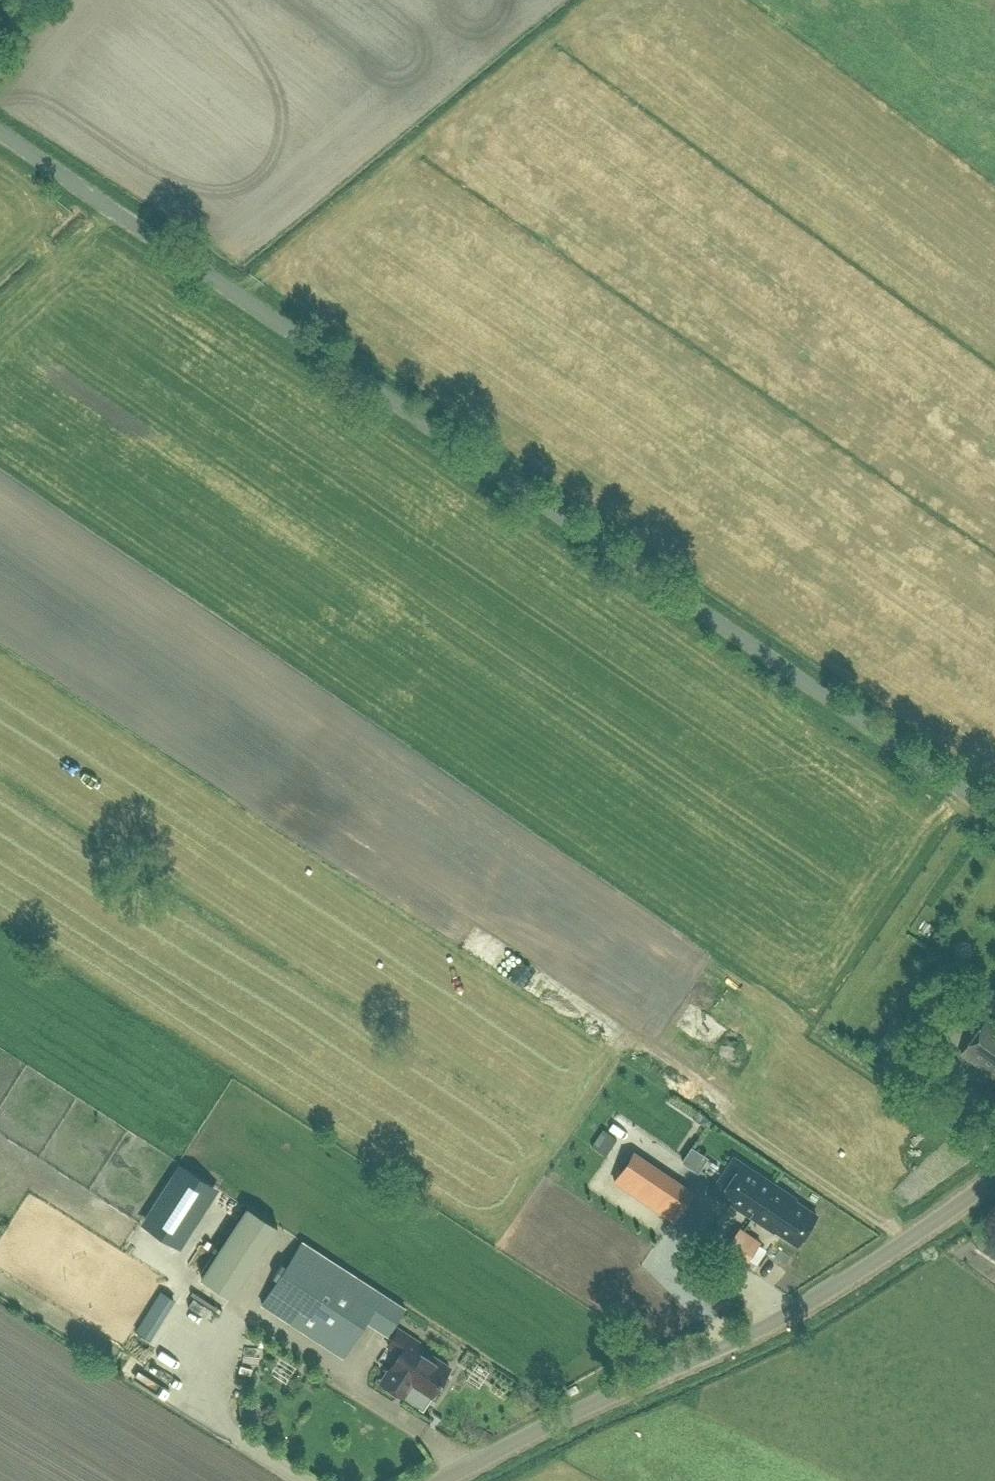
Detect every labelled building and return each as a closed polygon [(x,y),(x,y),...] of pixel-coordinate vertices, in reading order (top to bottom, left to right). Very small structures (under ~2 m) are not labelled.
[(960,1053),(994,1077),(994,1023),(985,1017),(960,1053)] [(984,1095),(968,1083),(956,1100),(973,1112),(984,1095)] [(709,1119),(703,1114),(698,1121),(705,1125),(709,1119)] [(710,1123),(674,1162),(703,1188),(739,1149),(710,1123)] [(616,1137),(603,1128),(591,1144),(604,1153),(616,1137)] [(692,1191),(633,1152),(614,1180),(673,1220),(692,1191)] [(755,1218),(777,1186),(733,1156),(711,1189),(755,1218)] [(141,1221),(170,1240),(207,1181),(178,1163),(141,1221)] [(797,1243),(816,1214),(795,1200),(796,1198),(777,1186),(755,1218),(773,1230),(775,1228),(797,1243)] [(247,1205),(201,1277),(231,1296),(277,1224),(247,1205)] [(727,1244),(748,1258),(759,1240),(739,1227),(727,1244)] [(404,1306),(302,1241),(262,1303),(343,1355),(365,1319),(387,1333),(404,1306)] [(135,1329),(149,1337),(174,1300),(160,1291),(135,1329)] [(191,1295),(181,1303),(195,1320),(205,1311),(191,1295)] [(431,1395),(449,1366),(415,1345),(418,1340),(398,1327),(388,1344),(398,1350),(378,1381),(403,1397),(412,1383),(431,1395)] [(235,1415),(249,1413),(247,1399),(233,1401),(235,1415)]
